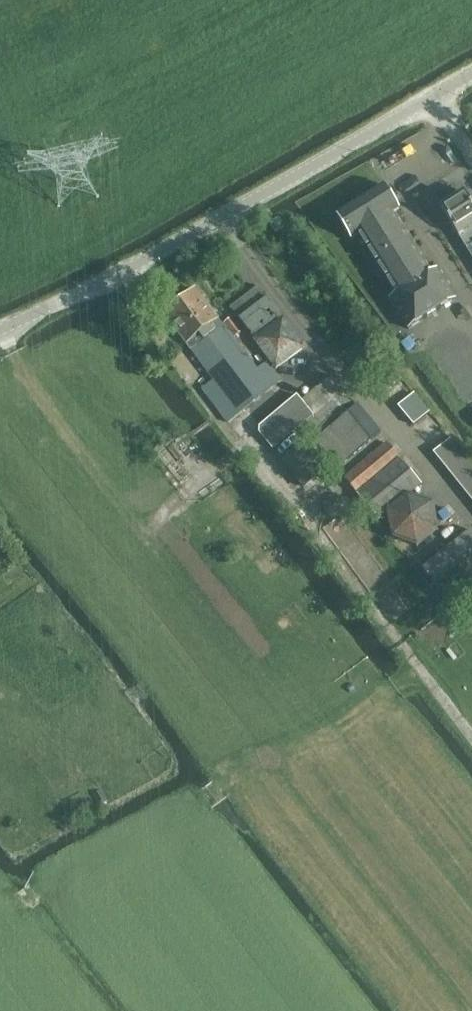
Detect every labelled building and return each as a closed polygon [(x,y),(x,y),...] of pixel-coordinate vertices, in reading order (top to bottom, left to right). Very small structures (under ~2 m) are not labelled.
[(385,184),(338,215),(353,238),(360,234),(398,291),(391,296),(410,326),(457,296),(438,266),(431,270),(394,212),(400,208),(385,184)] [(465,192),(441,207),(469,250),(471,248),(471,202),(465,192)] [(285,227),(280,219),(271,224),(276,233),(285,227)] [(243,324),(272,302),(261,288),(233,311),(243,324)] [(235,340),(224,326),(197,291),(164,316),(215,382),(203,391),(228,423),(286,379),(271,360),(258,370),(235,340)] [(254,338),(283,316),(272,302),(243,324),(254,338)] [(244,333),(233,319),(224,326),(235,340),(244,333)] [(314,442),(355,404),(332,378),(303,403),(298,398),(263,429),(262,436),(276,451),(301,429),(314,442)] [(430,414),(414,396),(399,408),(415,427),(430,414)] [(336,471),(383,433),(360,405),(314,444),(323,454),(336,471)] [(452,441),(436,453),(471,499),(471,466),(452,441)] [(321,467),(315,461),(323,454),(314,444),(307,451),(301,445),(283,461),(303,484),(321,467)] [(358,494),(400,459),(388,444),(346,480),(358,494)] [(410,497),(422,486),(400,461),(359,496),(381,522),(391,513),(410,497)] [(439,531),(434,507),(410,497),(391,513),(394,538),(420,547),(439,531)] [(471,559),(471,532),(423,569),(436,586),(471,559)]
